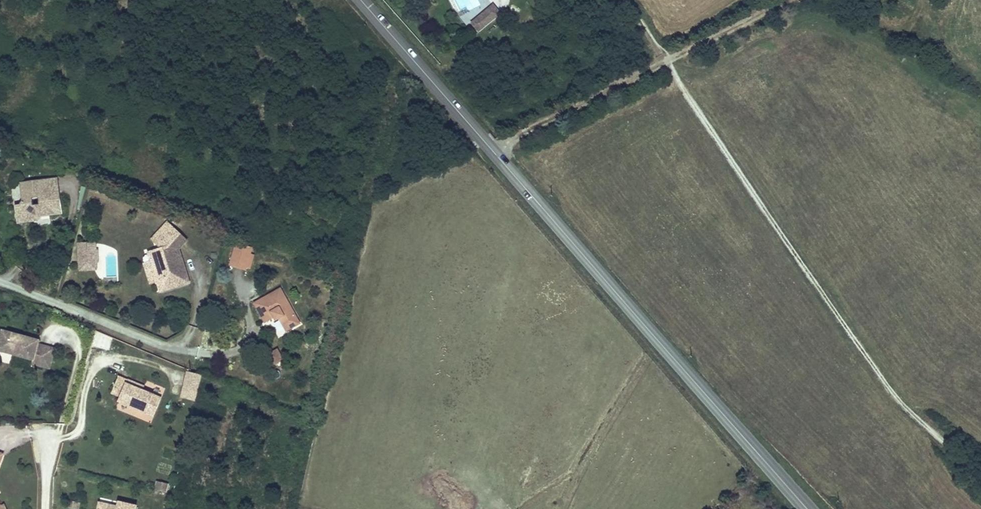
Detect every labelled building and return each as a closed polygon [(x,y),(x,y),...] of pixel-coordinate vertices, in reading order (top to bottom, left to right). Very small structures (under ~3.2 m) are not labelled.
[(495,5),(470,19),(477,31),(502,17),(495,5)] [(30,189),(22,190),(24,201),(23,206),(16,207),(17,217),(27,223),(40,221),(44,217),(63,214),(58,177),(47,178),(44,182),(30,184),(30,189)] [(47,178),(21,182),(22,190),(30,189),(30,184),(44,182),(47,178)] [(162,290),(190,281),(182,255),(176,256),(174,249),(179,247),(180,247),(173,241),(181,232),(169,221),(158,232),(169,243),(166,246),(164,247),(153,250),(156,259),(152,260),(158,279),(162,290)] [(169,243),(158,232),(154,237),(161,244),(164,247),(166,246),(169,243)] [(188,239),(181,232),(173,241),(180,247),(188,239)] [(96,249),(96,242),(80,243),(81,268),(97,267),(97,260),(89,260),(88,249),(96,249)] [(251,246),(236,242),(230,264),(246,269),(251,246)] [(96,249),(88,249),(89,260),(97,260),(99,260),(98,249),(96,249)] [(151,282),(158,279),(152,260),(145,263),(151,282)] [(283,286),(259,303),(269,320),(277,315),(280,319),(283,317),(291,329),(305,320),(283,286)] [(1,330),(0,335),(0,351),(32,360),(31,363),(48,368),(53,349),(36,344),(38,340),(1,330)] [(278,348),(268,355),(273,364),(284,358),(278,348)] [(199,391),(203,374),(188,371),(184,387),(199,391)] [(130,380),(120,377),(113,394),(122,397),(120,402),(148,413),(151,406),(159,409),(163,398),(144,390),(128,384),(130,380)] [(146,387),(130,380),(128,384),(144,390),(146,387)] [(196,400),(199,391),(184,387),(182,396),(196,400)] [(156,417),(159,409),(151,406),(148,413),(156,417)] [(170,485),(157,482),(155,489),(168,492),(170,485)] [(69,500),(67,507),(75,508),(79,508),(81,503),(69,500)]
